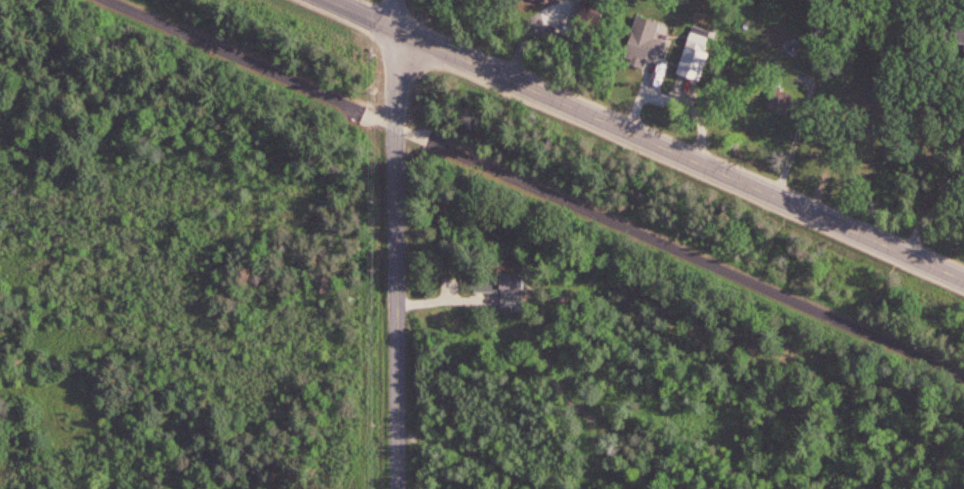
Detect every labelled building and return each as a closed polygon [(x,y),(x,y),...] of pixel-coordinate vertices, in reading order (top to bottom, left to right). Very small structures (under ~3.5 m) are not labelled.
[(596,25),(603,6),(586,0),(583,0),(577,18),(596,25)] [(946,56),(963,54),(963,21),(948,23),(946,56)] [(692,23),(688,45),(712,47),(715,28),(692,23)] [(628,24),(619,56),(643,65),(644,53),(657,60),(666,37),(628,24)] [(770,81),(762,105),(787,115),(794,93),(770,81)] [(470,267),(469,291),(500,292),(499,307),(526,307),(526,270),(470,267)]
